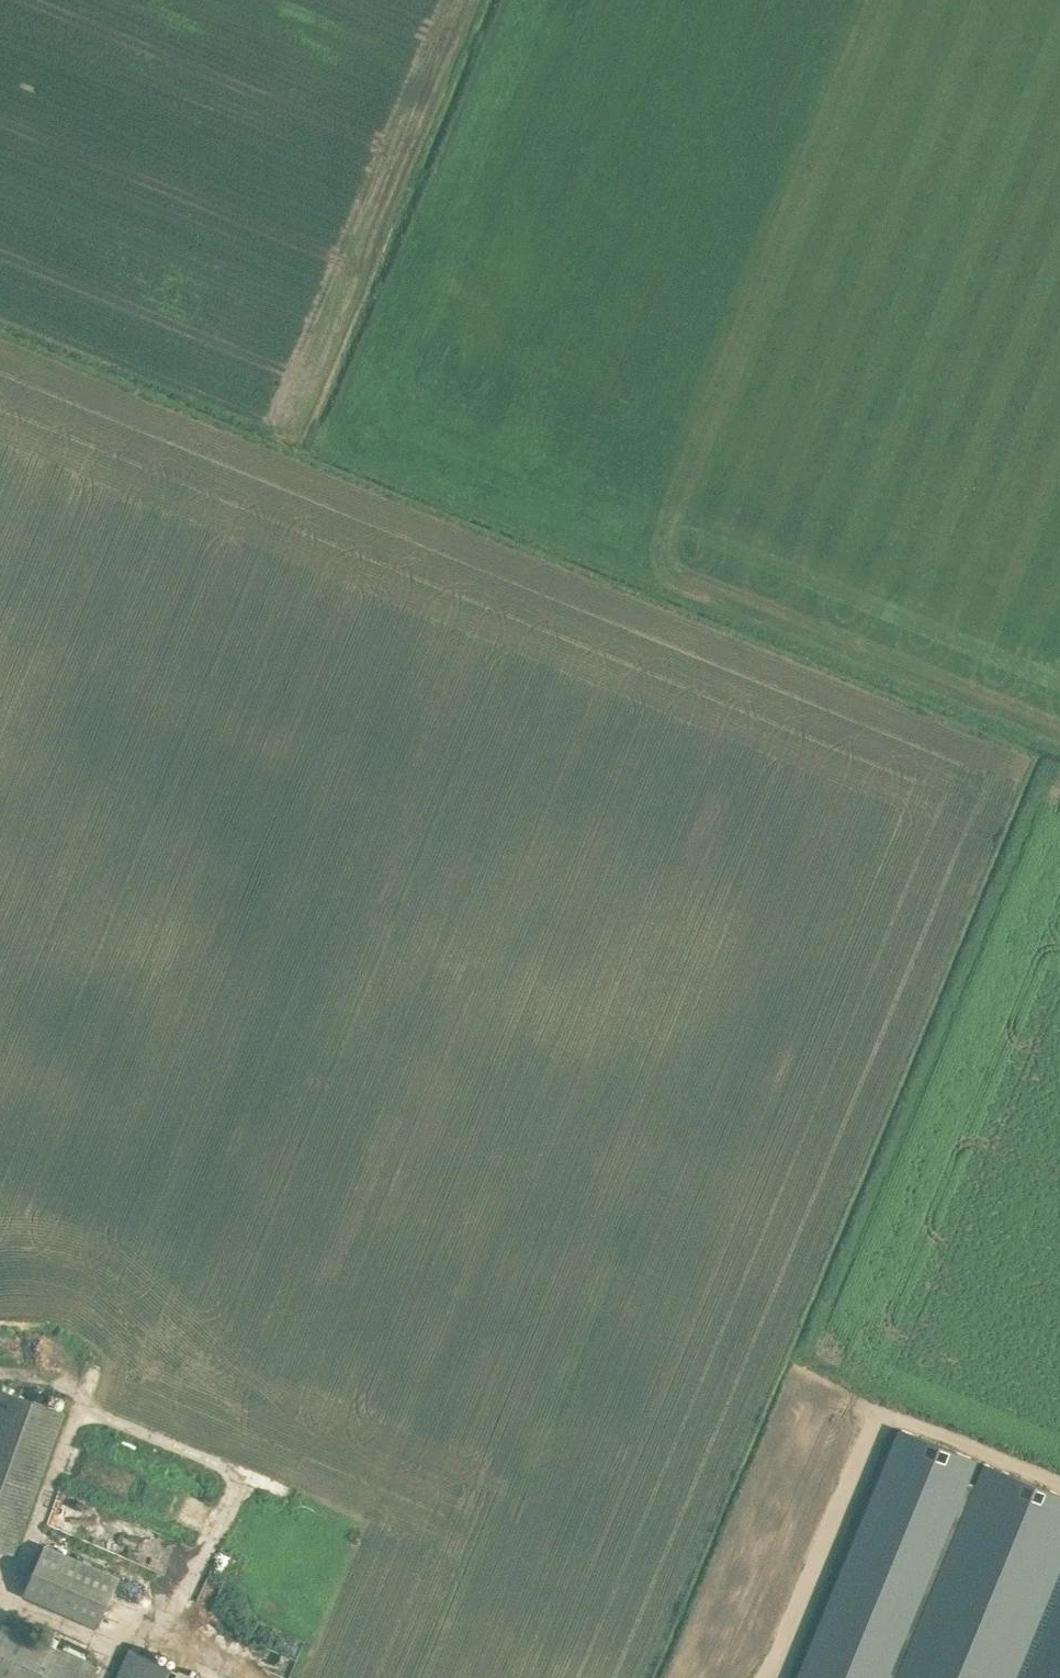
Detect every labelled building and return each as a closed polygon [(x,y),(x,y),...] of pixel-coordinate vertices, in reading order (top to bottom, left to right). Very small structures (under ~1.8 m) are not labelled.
[(13,1553),(63,1411),(0,1389),(0,1390),(0,1549),(13,1553)] [(802,1677),(1059,1677),(1059,1489),(1005,1467),(995,1494),(951,1476),(962,1450),(921,1433),(910,1460),(893,1453),(802,1677)] [(23,1595),(97,1627),(119,1576),(46,1544),(23,1595)] [(96,1666),(31,1637),(37,1625),(18,1617),(13,1628),(4,1624),(0,1634),(0,1677),(91,1677),(96,1666)] [(118,1677),(195,1677),(131,1649),(118,1677)]
